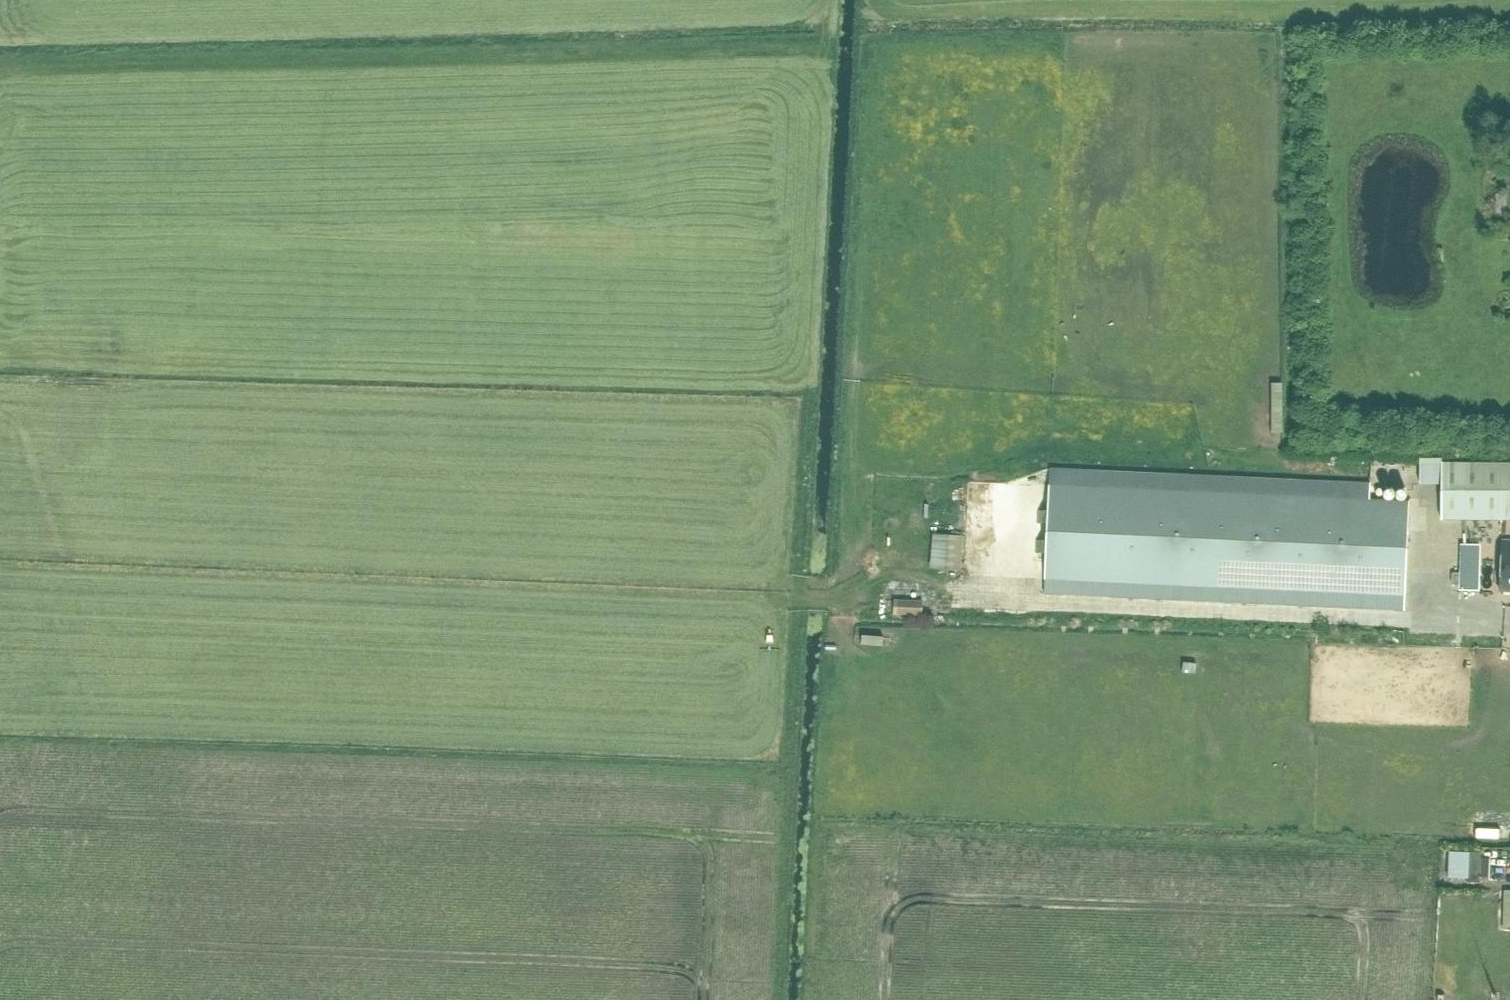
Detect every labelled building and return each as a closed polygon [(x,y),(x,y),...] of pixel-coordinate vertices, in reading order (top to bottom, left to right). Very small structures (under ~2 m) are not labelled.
[(1509,520),(1509,463),(1441,463),(1441,520),(1509,520)] [(1049,486),(1044,579),(1405,595),(1409,503),(1049,486)] [(1509,592),(1509,541),(1502,541),(1500,591),(1509,592)] [(1478,561),(1461,561),(1461,574),(1478,575),(1478,561)] [(1499,695),(1496,673),(1488,675),(1491,696),(1499,695)]
